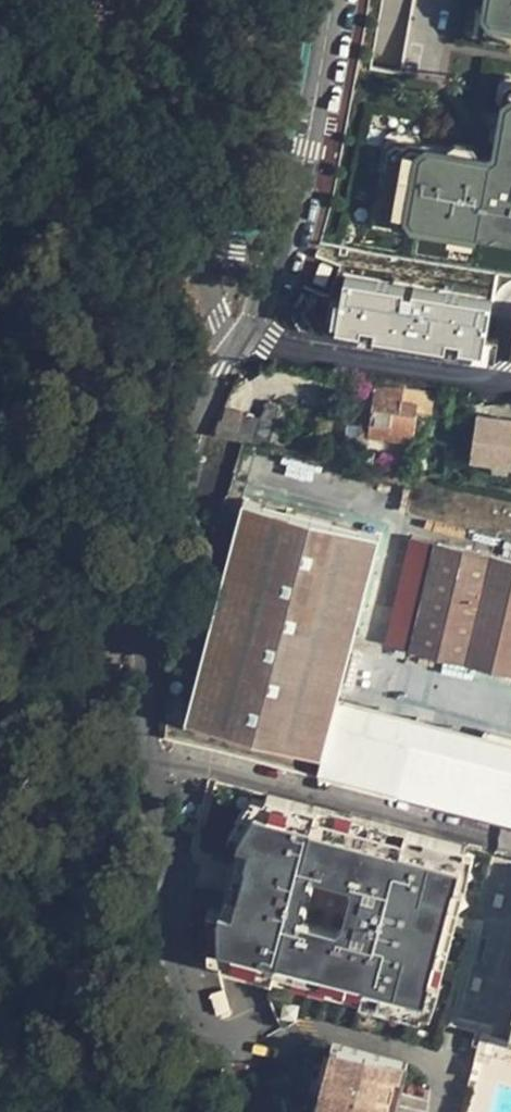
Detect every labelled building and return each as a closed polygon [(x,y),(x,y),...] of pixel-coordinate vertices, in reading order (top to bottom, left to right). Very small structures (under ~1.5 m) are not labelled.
[(498,34),(503,42),(510,43),(510,0),(503,0),(498,34)] [(505,160),(412,145),(405,150),(395,211),(400,219),(507,236),(510,232),(510,157),(505,160)] [(404,287),(405,283),(345,273),(341,297),(338,319),(337,324),(361,328),(363,321),(376,323),(374,333),(375,333),(448,345),(449,335),(463,337),(461,345),(463,345),(473,347),(482,348),(491,297),(413,284),(412,288),(404,287)] [(338,319),(341,297),(330,295),(327,317),(338,319)] [(363,321),(361,328),(359,337),(374,340),(375,333),(374,333),(376,323),(363,321)] [(485,334),(482,348),(473,347),(473,353),(494,357),(498,336),(485,334)] [(463,337),(449,335),(448,345),(447,345),(446,350),(462,352),(463,345),(461,345),(463,337)] [(437,390),(370,383),(364,427),(373,428),(372,436),(414,441),(418,408),(434,411),(437,390)] [(268,403),(265,418),(293,423),(296,409),(268,403)] [(478,411),(471,450),(470,457),(475,458),(488,460),(495,461),(508,464),(510,464),(510,417),(478,411)] [(293,423),(265,418),(262,439),(290,443),(293,423)] [(508,464),(495,461),(494,468),(507,470),(508,464)] [(380,534),(244,498),(185,719),(321,754),(380,534)] [(410,535),(403,567),(389,626),(385,642),(510,671),(510,559),(410,535)] [(389,626),(403,567),(391,564),(377,623),(389,626)] [(399,794),(412,741),(510,767),(510,742),(339,699),(320,774),(399,794)] [(412,741),(399,794),(510,824),(510,767),(412,741)] [(224,962),(272,975),(317,807),(268,797),(237,844),(247,846),(231,910),(220,909),(224,962)] [(317,807),(272,975),(510,1040),(510,858),(317,807)] [(247,846),(237,844),(220,909),(231,910),(247,846)] [(334,1089),(345,1047),(331,1045),(322,1087),(334,1089)] [(345,1047),(334,1089),(330,1111),(397,1111),(398,1104),(402,1088),(408,1064),(345,1047)] [(322,1087),(318,1111),(330,1111),(334,1089),(322,1087)]
